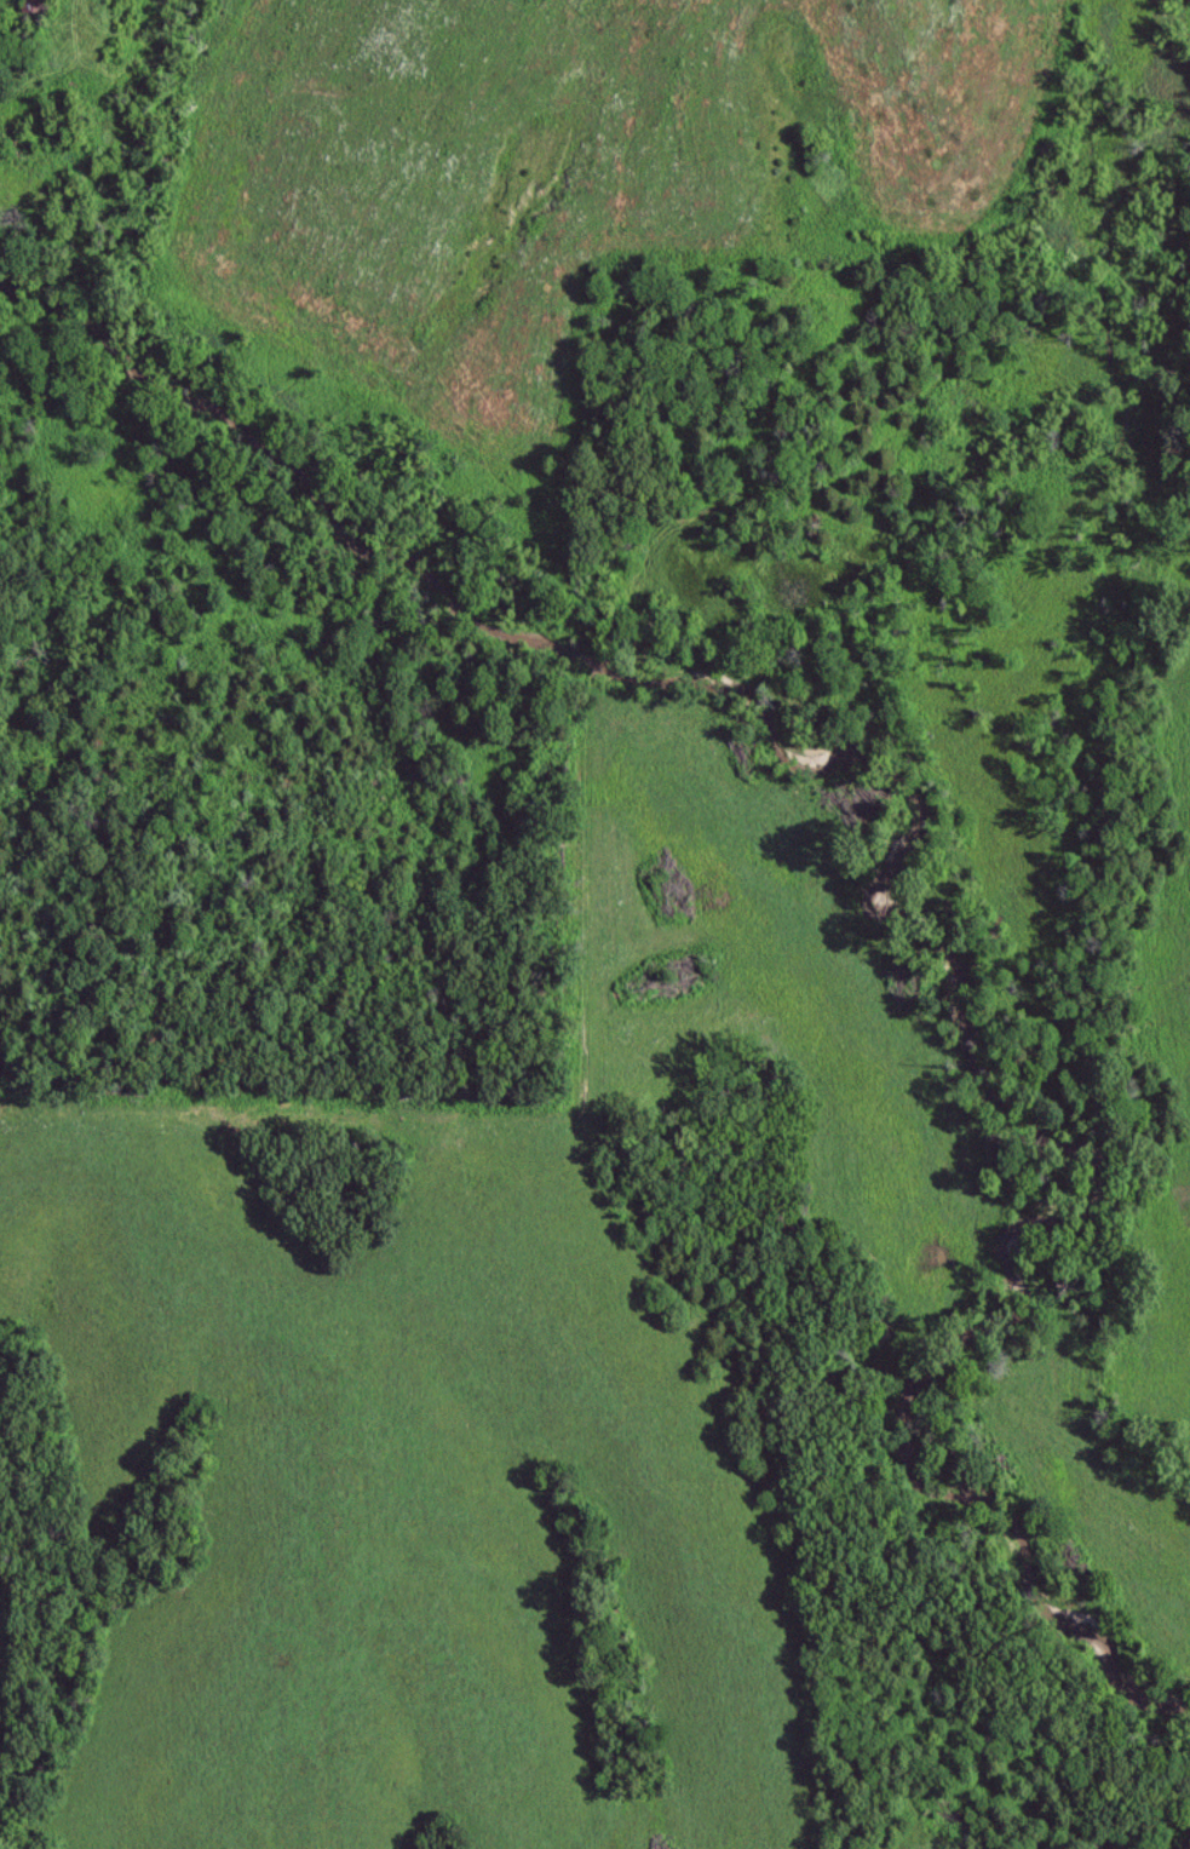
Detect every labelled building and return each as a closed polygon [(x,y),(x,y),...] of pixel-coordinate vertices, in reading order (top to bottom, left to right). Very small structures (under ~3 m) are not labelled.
[(42,14),(42,0),(22,0),(22,14),(42,14)]
